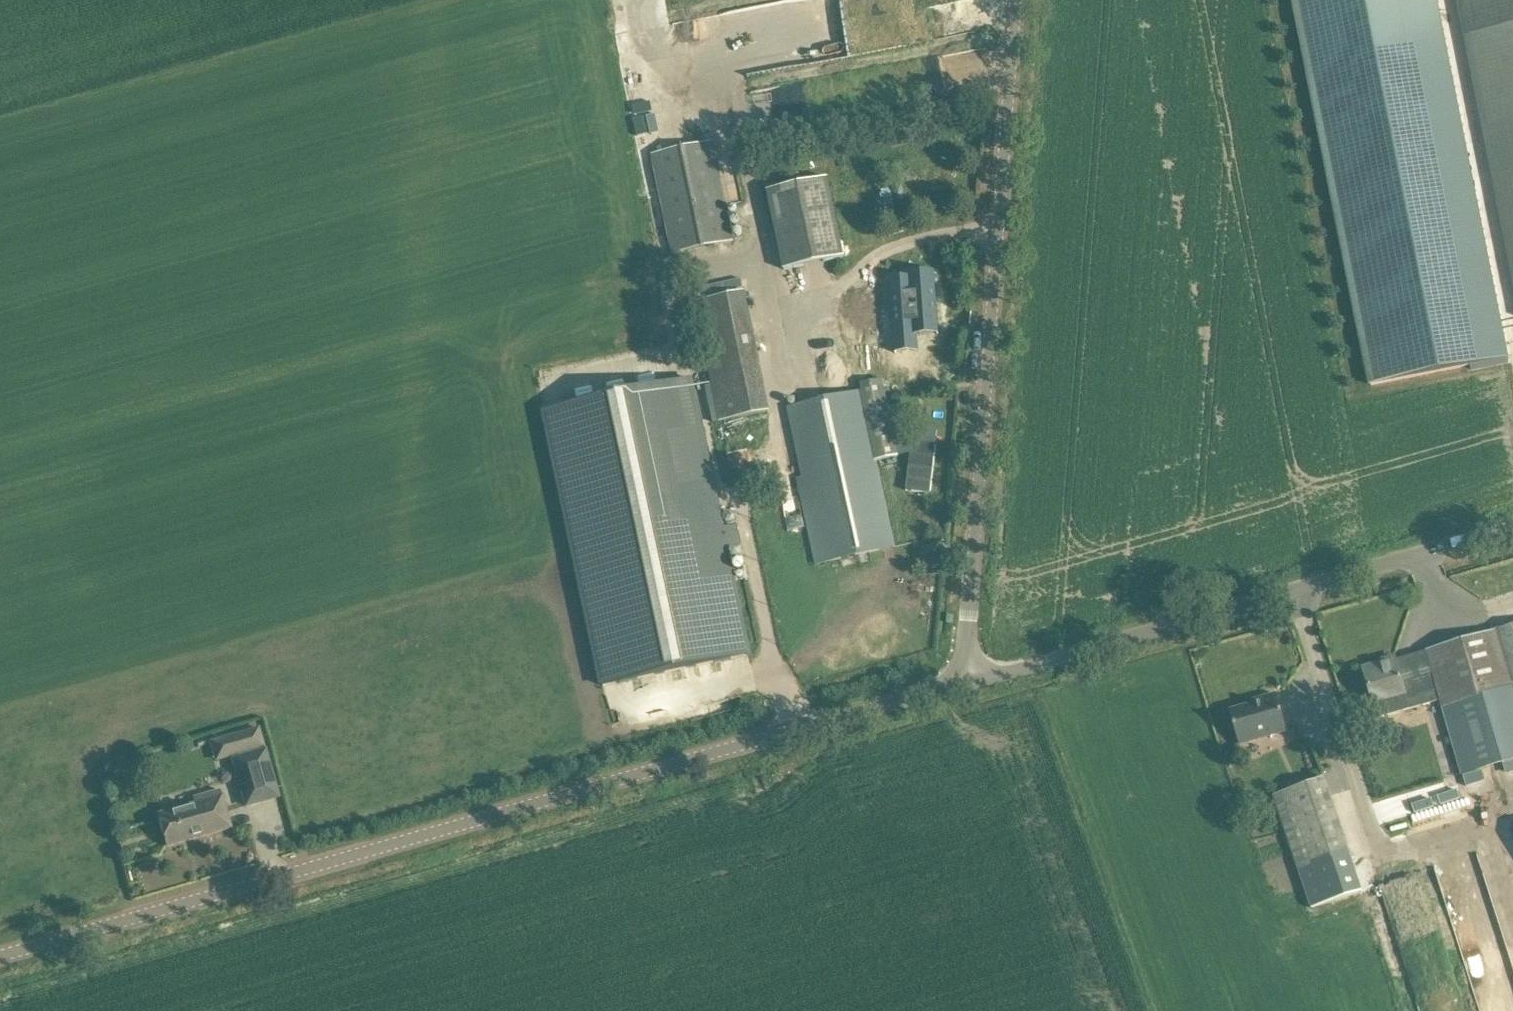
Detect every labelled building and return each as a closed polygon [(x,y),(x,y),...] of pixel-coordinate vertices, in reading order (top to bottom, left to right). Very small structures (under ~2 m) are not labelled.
[(968,27),(994,24),(992,0),(965,0),(968,27)] [(1371,385),(1509,358),(1437,0),(1295,0),(1371,385)] [(1465,35),(1512,277),(1512,0),(1458,0),(1465,35)] [(673,255),(735,241),(714,143),(652,156),(673,255)] [(784,270),(845,257),(829,178),(767,191),(784,270)] [(911,289),(908,359),(931,359),(931,341),(961,338),(966,270),(929,268),(928,289),(911,289)] [(721,422),(770,411),(745,292),(695,303),(721,422)] [(821,400),(788,407),(804,478),(798,479),(817,564),(895,547),(877,462),(877,461),(899,456),(883,382),(882,377),(860,381),(819,390),(820,395),(821,400)] [(545,411),(604,686),(750,655),(727,549),(741,546),(737,525),(723,528),(691,379),(545,411)] [(1442,701),(1463,775),(1503,763),(1506,774),(1512,772),(1512,626),(1427,651),(1434,674),(1439,691),(1442,701)] [(1383,664),(1364,669),(1374,703),(1378,719),(1442,701),(1439,691),(1434,674),(1403,683),(1397,664),(1384,668),(1383,664)] [(1240,745),(1287,731),(1277,694),(1259,699),(1260,703),(1230,711),(1240,745)] [(264,749),(259,732),(229,740),(234,758),(264,749)] [(278,797),(265,751),(233,760),(246,806),(278,797)] [(1298,871),(1350,855),(1325,779),(1273,796),(1298,871)] [(156,814),(161,827),(167,847),(231,828),(220,789),(193,796),(195,803),(156,814)] [(1391,829),(1463,809),(1460,795),(1387,815),(1391,829)]
